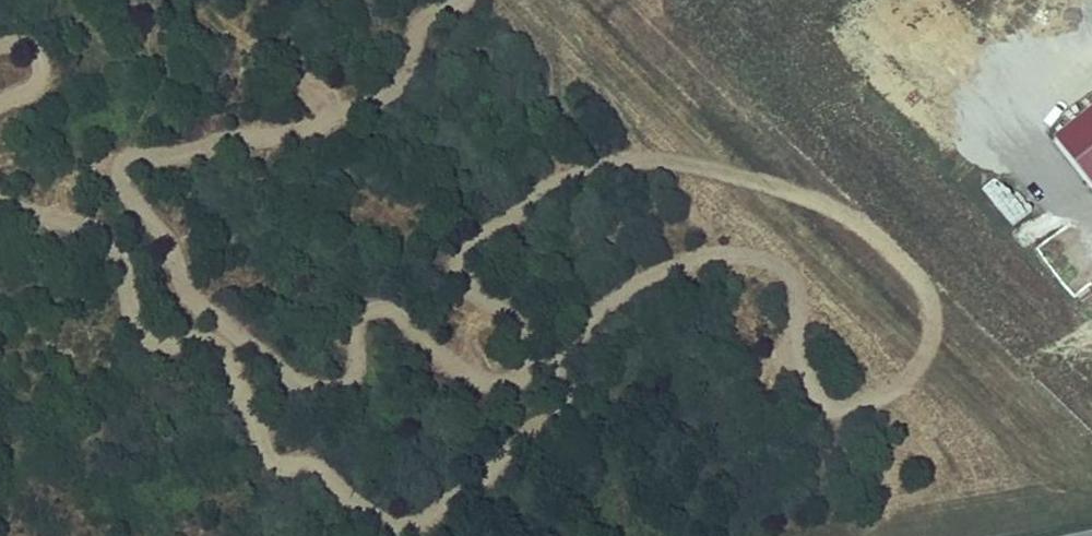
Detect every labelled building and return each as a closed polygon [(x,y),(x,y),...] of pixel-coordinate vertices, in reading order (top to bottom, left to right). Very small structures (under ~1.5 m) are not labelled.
[(1054,139),(1091,187),(1091,109),(1054,139)]
